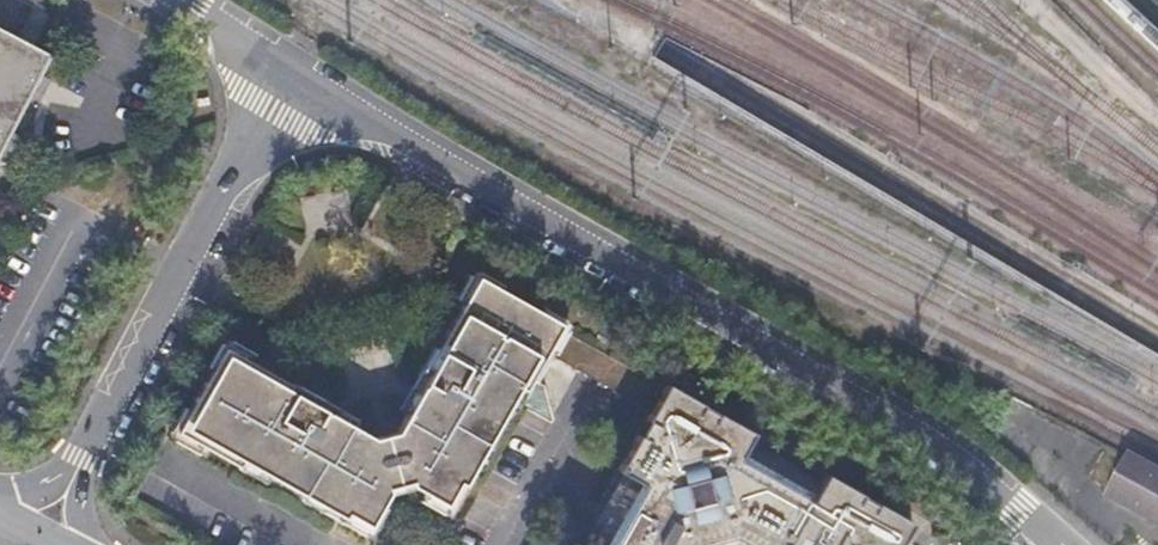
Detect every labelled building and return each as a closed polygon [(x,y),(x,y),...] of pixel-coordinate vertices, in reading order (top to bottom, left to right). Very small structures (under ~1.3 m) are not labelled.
[(0,27),(0,149),(11,155),(21,133),(9,127),(29,91),(41,97),(52,75),(41,69),(50,53),(41,49),(0,27)] [(476,276),(467,272),(449,307),(456,311),(438,344),(434,343),(416,376),(397,411),(404,415),(393,436),(368,443),(349,432),(353,424),(330,410),(284,384),(283,387),(249,367),(253,361),(217,339),(202,367),(207,370),(183,413),(177,409),(161,437),(198,459),(203,450),(237,470),(235,473),(262,489),(266,480),(297,497),(294,502),(364,542),(380,513),(375,511),(384,495),(408,488),(422,496),(417,505),(445,521),(463,490),(460,489),(470,472),(475,474),(487,452),(482,450),(501,416),(509,421),(524,395),(520,393),(527,382),(536,387),(567,332),(495,292),(497,287),(476,276)] [(665,382),(618,471),(624,474),(586,544),(689,544),(691,542),(704,519),(751,544),(897,544),(911,521),(825,471),(820,479),(749,439),(754,432),(665,382)] [(1131,454),(1109,493),(1157,521),(1157,470),(1131,454)]
